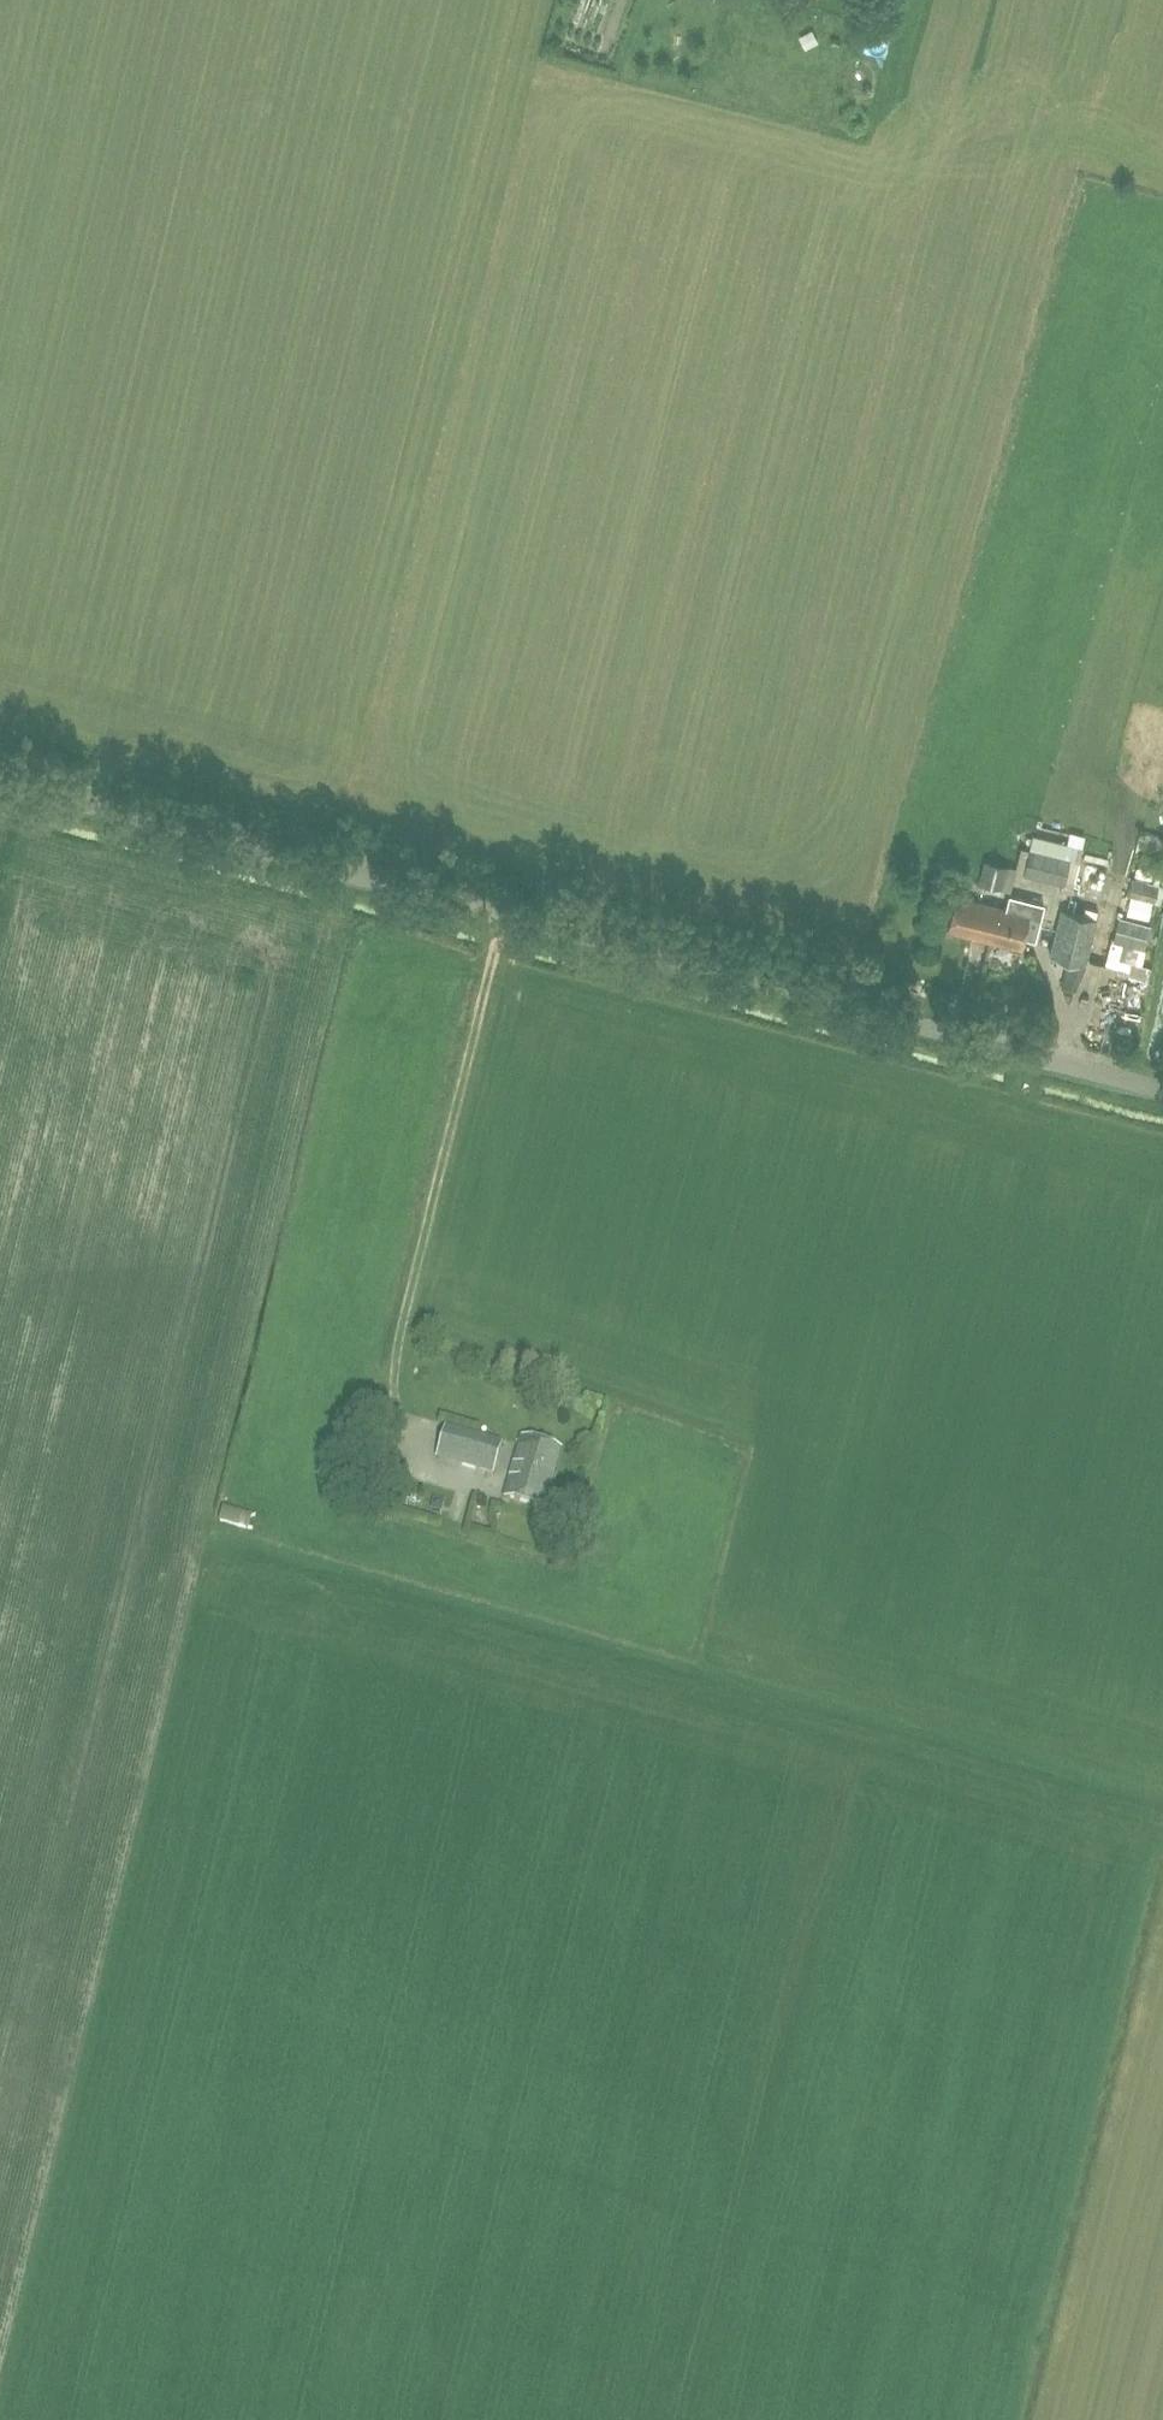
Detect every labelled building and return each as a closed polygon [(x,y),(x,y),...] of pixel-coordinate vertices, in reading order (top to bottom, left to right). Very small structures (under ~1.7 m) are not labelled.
[(583,28),(577,40),(598,51),(604,39),(583,28)] [(1029,849),(1027,860),(1068,871),(1072,859),(1029,849)] [(1154,855),(1142,852),(1138,864),(1151,867),(1154,855)] [(1002,890),(1008,865),(985,860),(978,883),(1002,890)] [(1068,871),(1027,860),(1023,876),(1064,886),(1068,871)] [(1159,884),(1134,878),(1129,895),(1154,902),(1159,884)] [(1109,904),(1109,889),(1079,889),(1079,904),(1109,904)] [(990,942),(999,907),(956,896),(947,930),(990,942)] [(999,907),(990,942),(1023,951),(1026,937),(1035,939),(1044,906),(1010,897),(1007,909),(999,907)] [(1096,916),(1061,910),(1051,954),(1088,962),(1096,916)] [(492,1473),(501,1443),(445,1427),(437,1457),(492,1473)] [(503,1496),(545,1509),(562,1448),(520,1435),(503,1496)] [(433,1499),(430,1510),(441,1513),(444,1502),(433,1499)]
